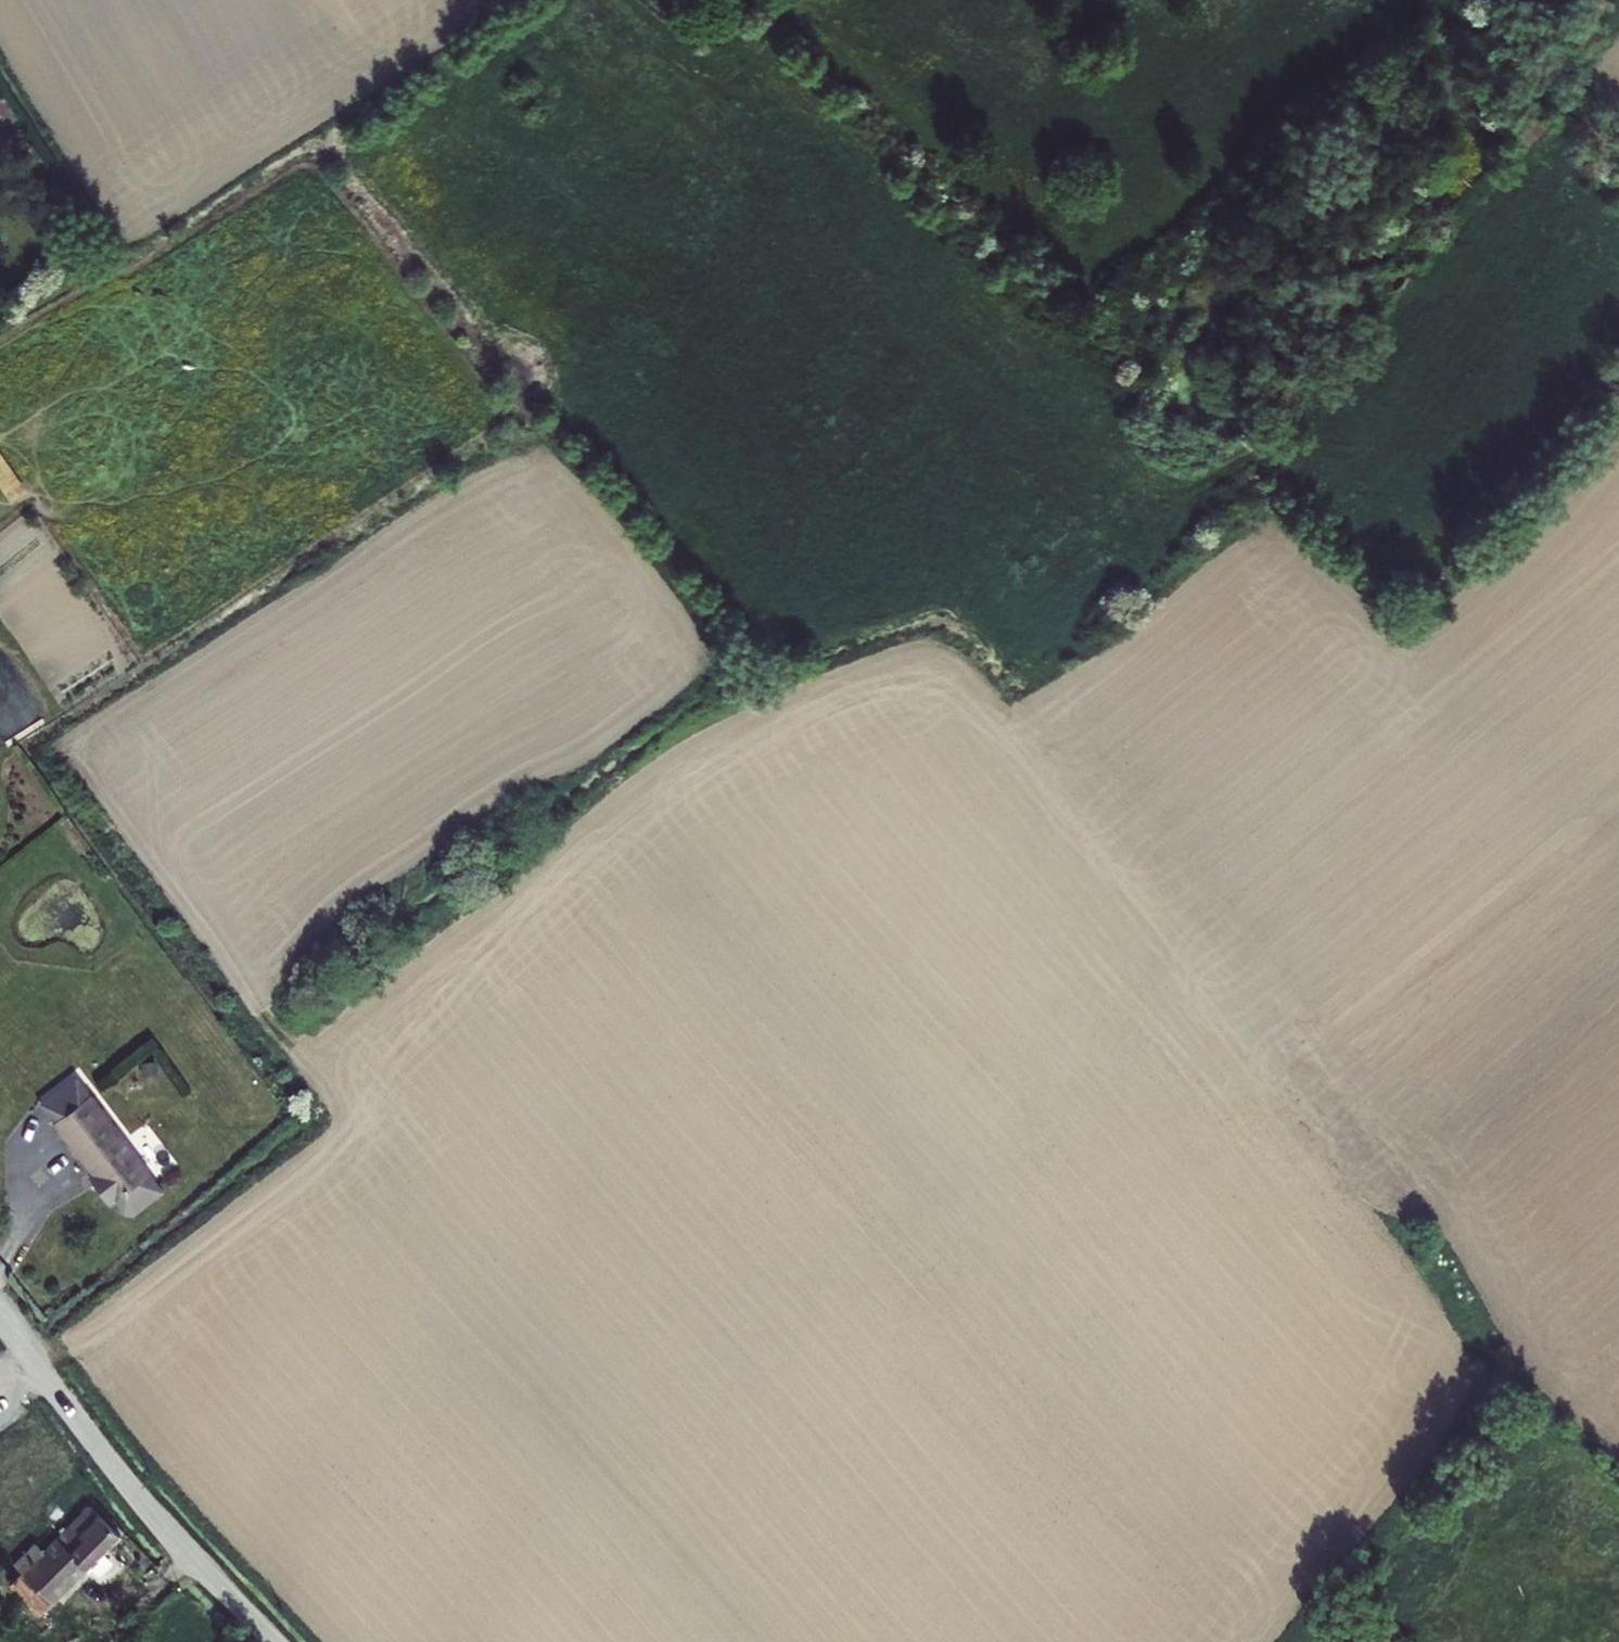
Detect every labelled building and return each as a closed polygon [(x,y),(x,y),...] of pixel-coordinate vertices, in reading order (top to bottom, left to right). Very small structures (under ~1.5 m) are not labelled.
[(21,116),(0,80),(0,128),(21,116)] [(11,499),(27,489),(4,452),(0,454),(0,480),(11,499)] [(75,1207),(90,1225),(95,1221),(105,1234),(113,1235),(142,1212),(128,1195),(129,1193),(53,1099),(18,1127),(79,1203),(75,1207)] [(66,1535),(21,1582),(12,1573),(0,1586),(0,1603),(29,1631),(95,1562),(66,1535)]
